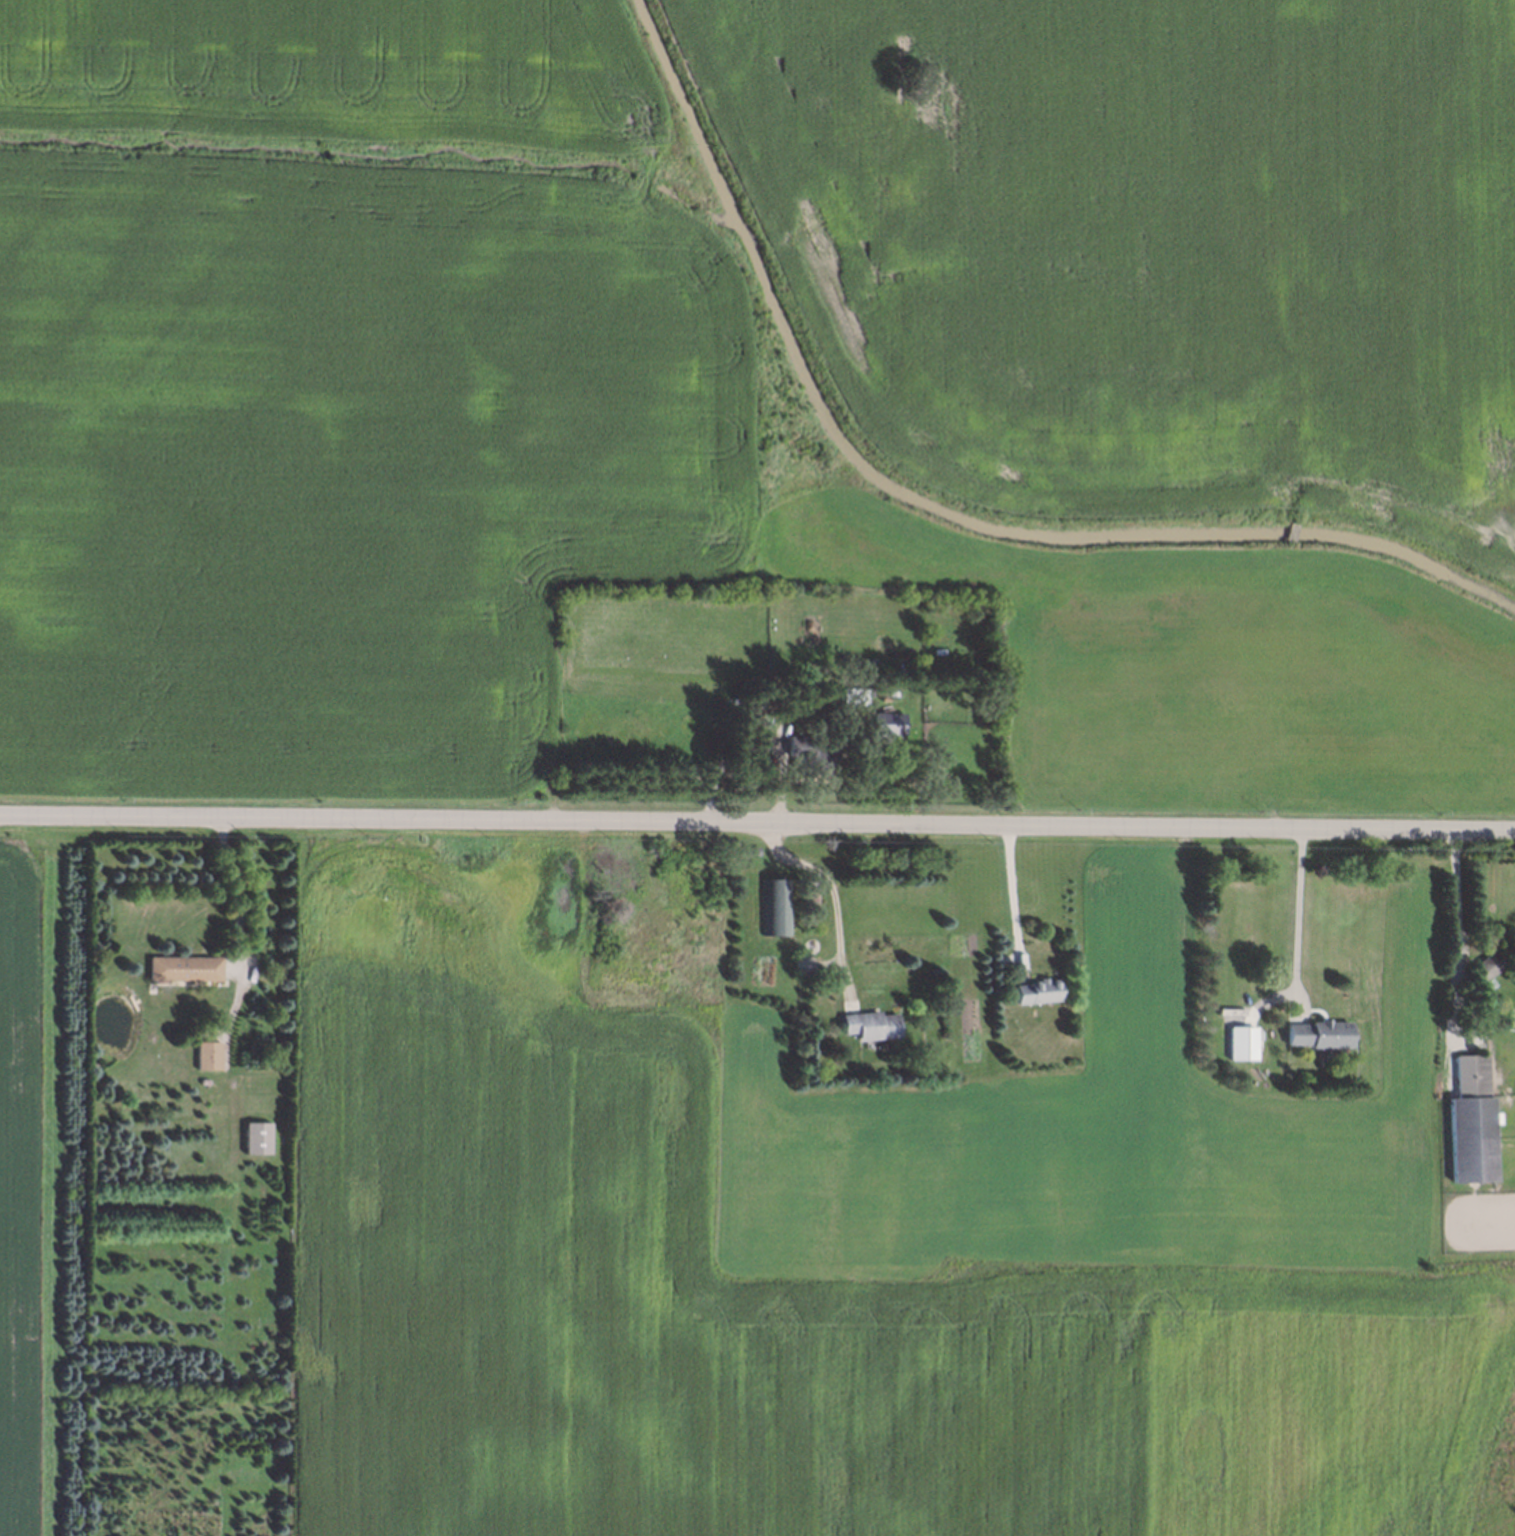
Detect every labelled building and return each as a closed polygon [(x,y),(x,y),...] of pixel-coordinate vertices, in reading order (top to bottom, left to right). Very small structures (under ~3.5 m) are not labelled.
[(838,686),(862,687),(861,703),(838,703),(838,686)] [(869,712),(900,713),(899,735),(868,734),(869,712)] [(787,734),(833,736),(833,758),(828,758),(828,773),(797,773),(798,755),(786,755),(787,734)] [(861,751),(861,740),(871,740),(871,750),(861,751)] [(790,935),(789,879),(762,880),(763,936),(790,935)] [(1473,963),(1481,980),(1506,969),(1497,951),(1473,963)] [(150,981),(222,981),(222,959),(150,959),(150,981)] [(1058,980),(1015,982),(1016,1004),(1059,1002),(1058,980)] [(843,1035),(857,1033),(858,1041),(899,1037),(897,1013),(880,1015),(879,1011),(842,1015),(843,1035)] [(1350,1047),(1349,1022),(1286,1023),(1287,1047),(1350,1047)] [(1232,1061),(1232,1028),(1260,1028),(1260,1030),(1265,1029),(1266,1047),(1260,1048),(1260,1061),(1232,1061)] [(199,1070),(222,1070),(221,1043),(198,1044),(199,1070)] [(1487,1055),(1493,1180),(1450,1184),(1447,1098),(1455,1098),(1455,1056),(1487,1055)] [(245,1154),(271,1155),(272,1123),(246,1123),(245,1154)]
